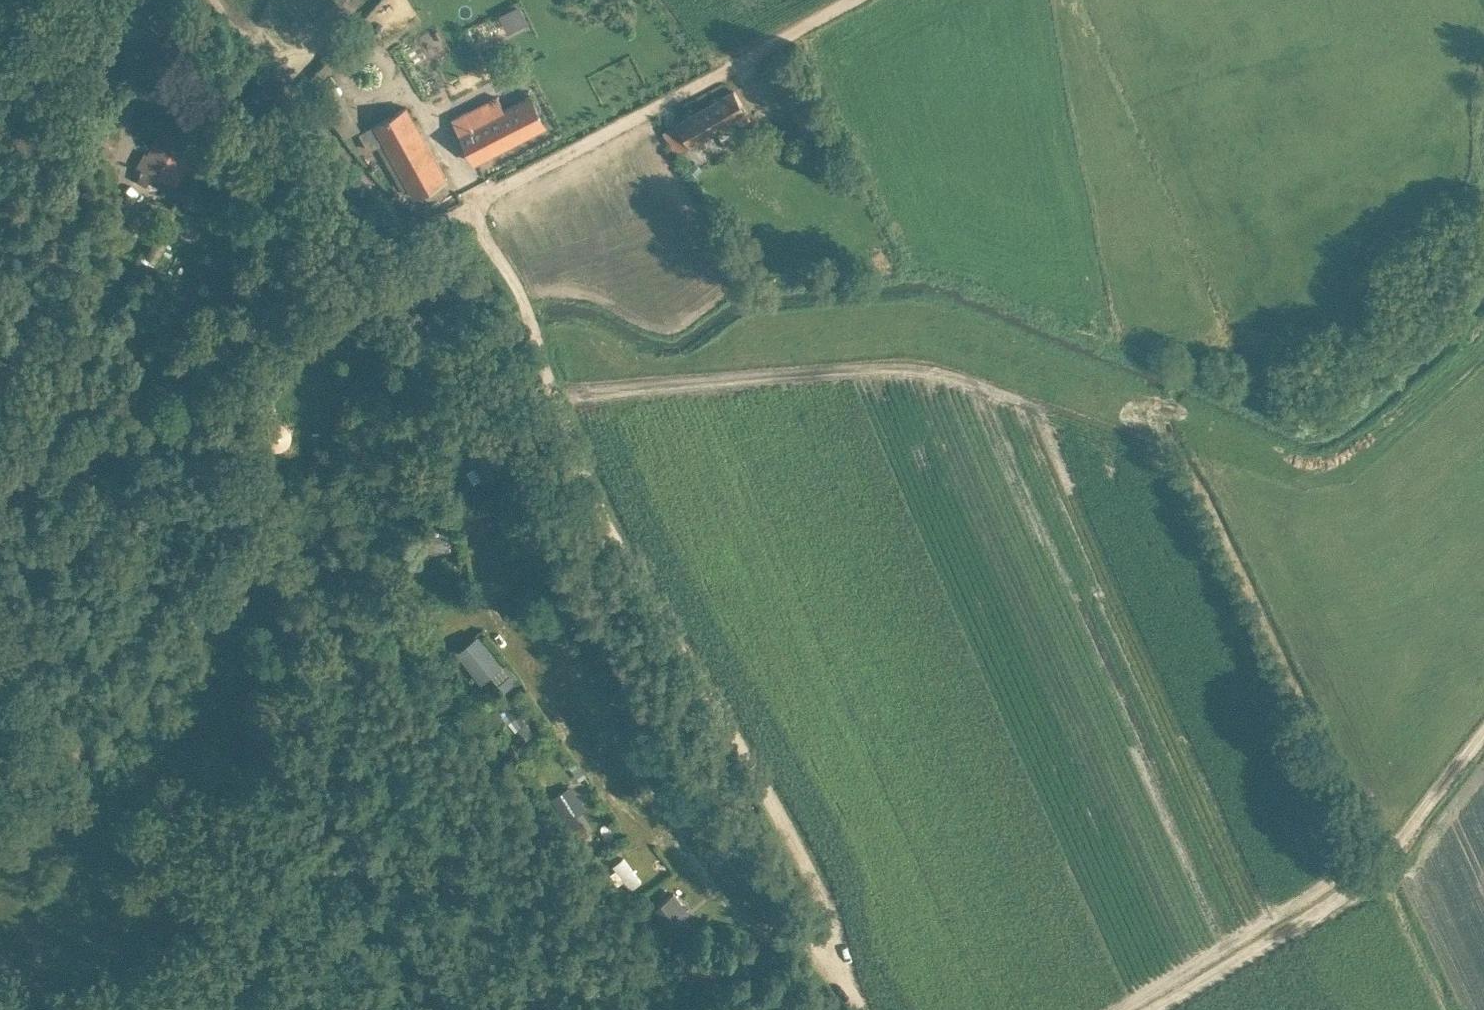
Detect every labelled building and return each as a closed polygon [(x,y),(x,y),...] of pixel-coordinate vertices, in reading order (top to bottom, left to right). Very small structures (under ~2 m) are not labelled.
[(103,22),(183,79),(187,73),(196,80),(207,64),(205,62),(207,59),(199,53),(196,57),(165,35),(146,22),(148,19),(122,0),(118,0),(103,22)] [(393,13),(407,4),(405,0),(385,0),(393,13)] [(734,89),(677,122),(690,145),(747,111),(734,89)] [(452,117),(475,161),(546,124),(531,95),(503,109),(496,94),(452,117)] [(406,104),(359,131),(369,149),(377,145),(384,141),(415,195),(446,178),(437,160),(416,122),(406,104)] [(144,151),(137,163),(153,172),(163,177),(175,184),(197,144),(164,126),(149,154),(144,151)] [(694,159),(687,165),(695,173),(701,167),(694,159)] [(302,191),(313,196),(320,179),(310,174),(302,191)] [(181,187),(171,204),(231,237),(247,245),(253,232),(223,216),(225,211),(181,187)] [(279,422),(276,421),(273,422),(269,423),(267,425),(265,427),(263,430),(262,433),(262,437),(263,440),(265,443),(267,445),(269,447),(273,448),(276,449),(279,448),(282,447),(285,445),(287,443),(289,440),(290,437),(290,433),(289,430),(287,427),(285,425),(282,423),(279,422)] [(478,431),(468,438),(476,451),(470,454),(476,465),(468,470),(474,481),(483,475),(486,480),(505,468),(489,443),(486,444),(478,431)] [(449,549),(447,524),(437,525),(435,514),(420,515),(421,527),(420,527),(422,551),(449,549)] [(503,664),(478,633),(457,650),(481,681),(503,664)] [(622,641),(605,651),(610,660),(627,649),(622,641)] [(503,705),(525,735),(532,730),(510,700),(503,705)] [(493,703),(488,706),(492,711),(490,713),(499,726),(506,720),(497,707),(497,708),(493,703)] [(552,798),(565,819),(583,807),(570,786),(552,798)] [(570,831),(577,842),(591,833),(584,822),(570,831)] [(623,855),(613,863),(618,869),(616,871),(621,876),(622,875),(632,887),(642,879),(623,855)] [(690,910),(675,890),(655,905),(660,911),(654,916),(672,939),(693,923),(686,913),(690,910)]
